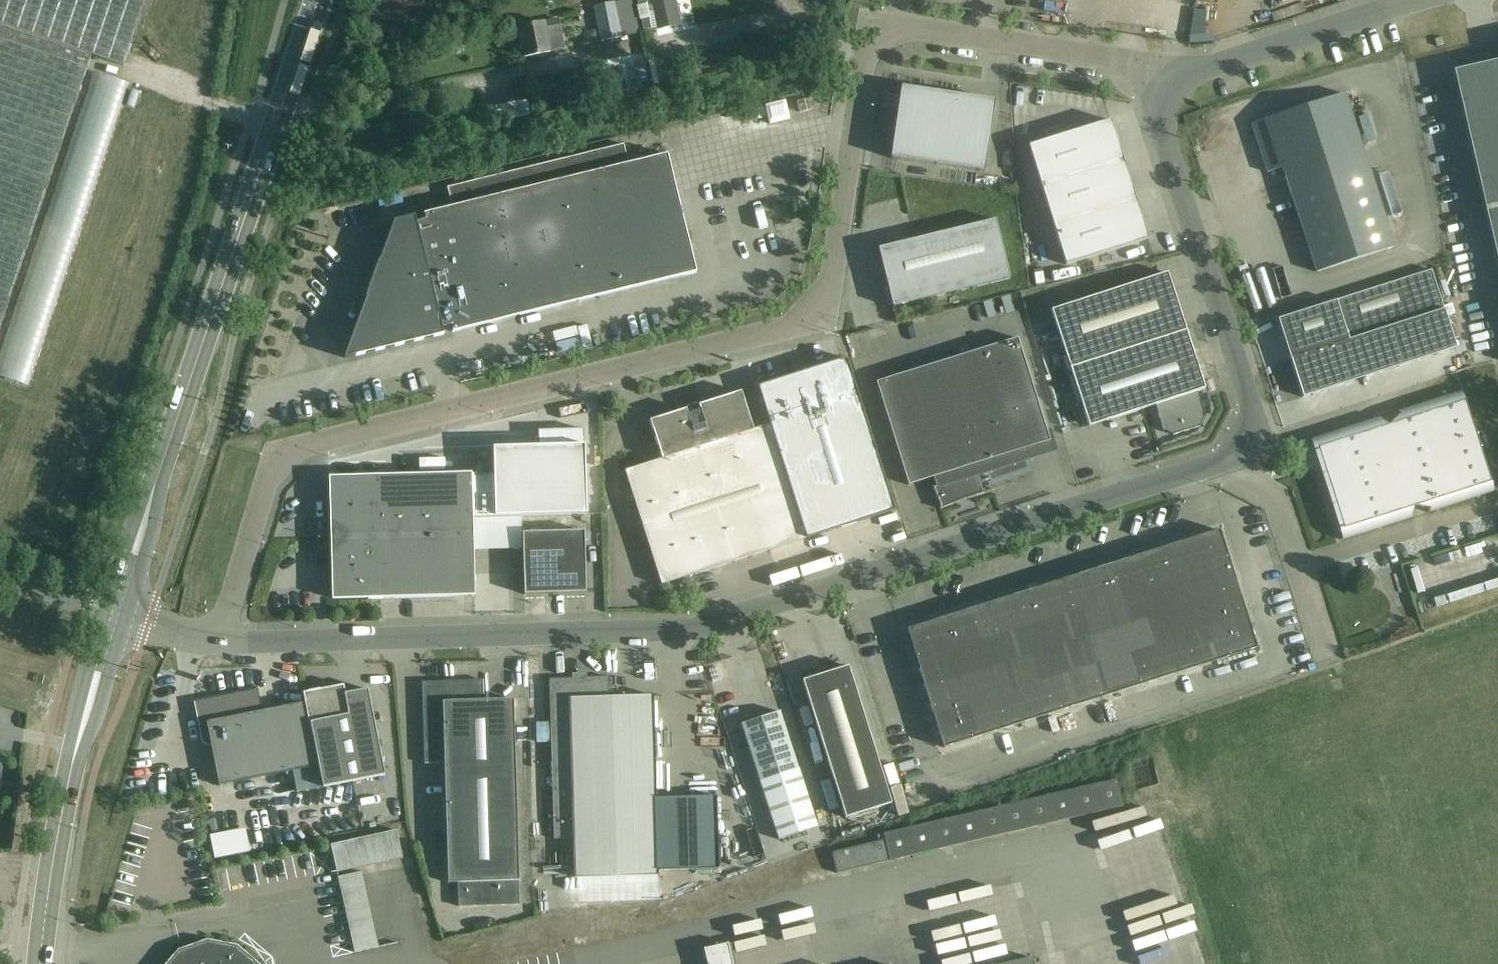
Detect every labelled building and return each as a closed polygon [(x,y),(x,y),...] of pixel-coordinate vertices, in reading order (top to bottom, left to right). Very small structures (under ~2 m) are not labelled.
[(92,55),(124,66),(146,0),(0,0),(0,330),(92,55)] [(593,7),(601,42),(640,33),(639,25),(634,5),(633,0),(622,0),(593,7)] [(680,26),(674,0),(650,0),(656,30),(680,26)] [(544,23),(537,25),(518,29),(524,58),(550,53),(550,52),(564,49),(558,21),(544,23)] [(819,69),(830,71),(831,60),(820,58),(819,69)] [(995,101),(901,87),(890,159),(984,173),(995,101)] [(1394,248),(1344,94),(1271,118),(1252,124),(1267,173),(1282,168),(1316,273),(1394,248)] [(1461,106),(1497,268),(1497,98),(1461,106)] [(796,102),(799,113),(814,110),(811,99),(796,102)] [(1110,121),(1028,147),(1041,186),(1123,161),(1110,121)] [(344,358),(345,359),(443,335),(442,329),(451,327),(452,333),(696,273),(667,155),(628,165),(623,145),(447,188),(451,208),(393,222),(379,261),(378,261),(376,268),(378,268),(382,287),(370,290),(368,289),(366,296),(344,358)] [(1135,201),(1123,161),(1041,186),(1053,226),(1135,201)] [(1147,240),(1135,201),(1053,226),(1065,266),(1147,240)] [(995,220),(878,249),(892,308),(1010,279),(995,220)] [(1277,320),(1290,360),(1302,398),(1456,349),(1431,271),(1277,320)] [(1051,311),(1088,427),(1154,406),(1163,431),(1173,436),(1199,427),(1205,418),(1196,392),(1204,390),(1167,274),(1051,311)] [(40,373),(56,326),(39,320),(22,367),(40,373)] [(939,509),(940,510),(968,499),(993,491),(993,490),(982,493),(980,484),(989,481),(989,482),(1028,470),(1023,454),(1019,455),(1018,452),(1049,442),(1017,339),(876,383),(908,486),(936,477),(939,485),(934,488),(933,487),(932,487),(941,508),(939,509)] [(846,359),(757,387),(769,425),(806,540),(894,511),(846,359)] [(625,471),(661,586),(806,540),(769,425),(753,431),(741,392),(698,406),(699,410),(687,414),(686,410),(649,421),(661,460),(625,471)] [(1314,439),(1347,539),(1494,492),(1462,392),(1314,439)] [(471,474),(329,478),(330,540),(336,540),(336,542),(332,542),(331,550),(335,550),(332,579),(331,579),(332,600),(382,599),(394,598),(404,598),(414,598),(424,598),(434,597),(444,597),(454,597),(475,596),(473,551),(472,519),(472,518),(587,515),(584,430),(561,431),(551,431),(550,431),(549,431),(548,431),(547,431),(538,431),(539,447),(493,448),(494,475),(472,475),(472,474),(471,474)] [(1497,526),(1497,513),(1485,516),(1487,528),(1497,526)] [(906,630),(944,748),(1256,649),(1219,531),(906,630)] [(522,533),(524,595),(585,593),(584,532),(522,533)] [(802,681),(845,819),(891,804),(848,667),(802,681)] [(550,723),(536,724),(536,743),(551,742),(552,791),(553,818),(553,840),(573,839),(574,879),(658,876),(658,871),(719,870),(717,797),(656,799),(653,716),(653,696),(609,697),(608,678),(604,678),(549,680),(549,700),(550,723)] [(483,681),(421,683),(424,765),(444,764),(448,884),(458,883),(459,907),(519,905),(518,881),(519,881),(514,720),(513,700),(483,701),(483,681)] [(317,767),(318,775),(320,775),(322,788),(384,776),(367,690),(345,694),(343,686),(303,694),(304,703),(317,767)] [(219,786),(317,767),(304,703),(262,712),(257,687),(193,700),(194,705),(198,704),(204,708),(197,719),(202,743),(207,746),(211,745),(219,786)] [(778,841),(817,828),(779,712),(741,725),(778,841)] [(1124,807),(1117,779),(877,836),(879,842),(832,853),(837,874),(1124,807)] [(330,845),(337,873),(402,859),(396,831),(330,845)] [(347,885),(357,951),(384,947),(374,881),(347,885)] [(237,945),(207,939),(177,950),(165,963),(257,963),(237,945)] [(728,945),(705,950),(708,963),(732,963),(728,945)]
